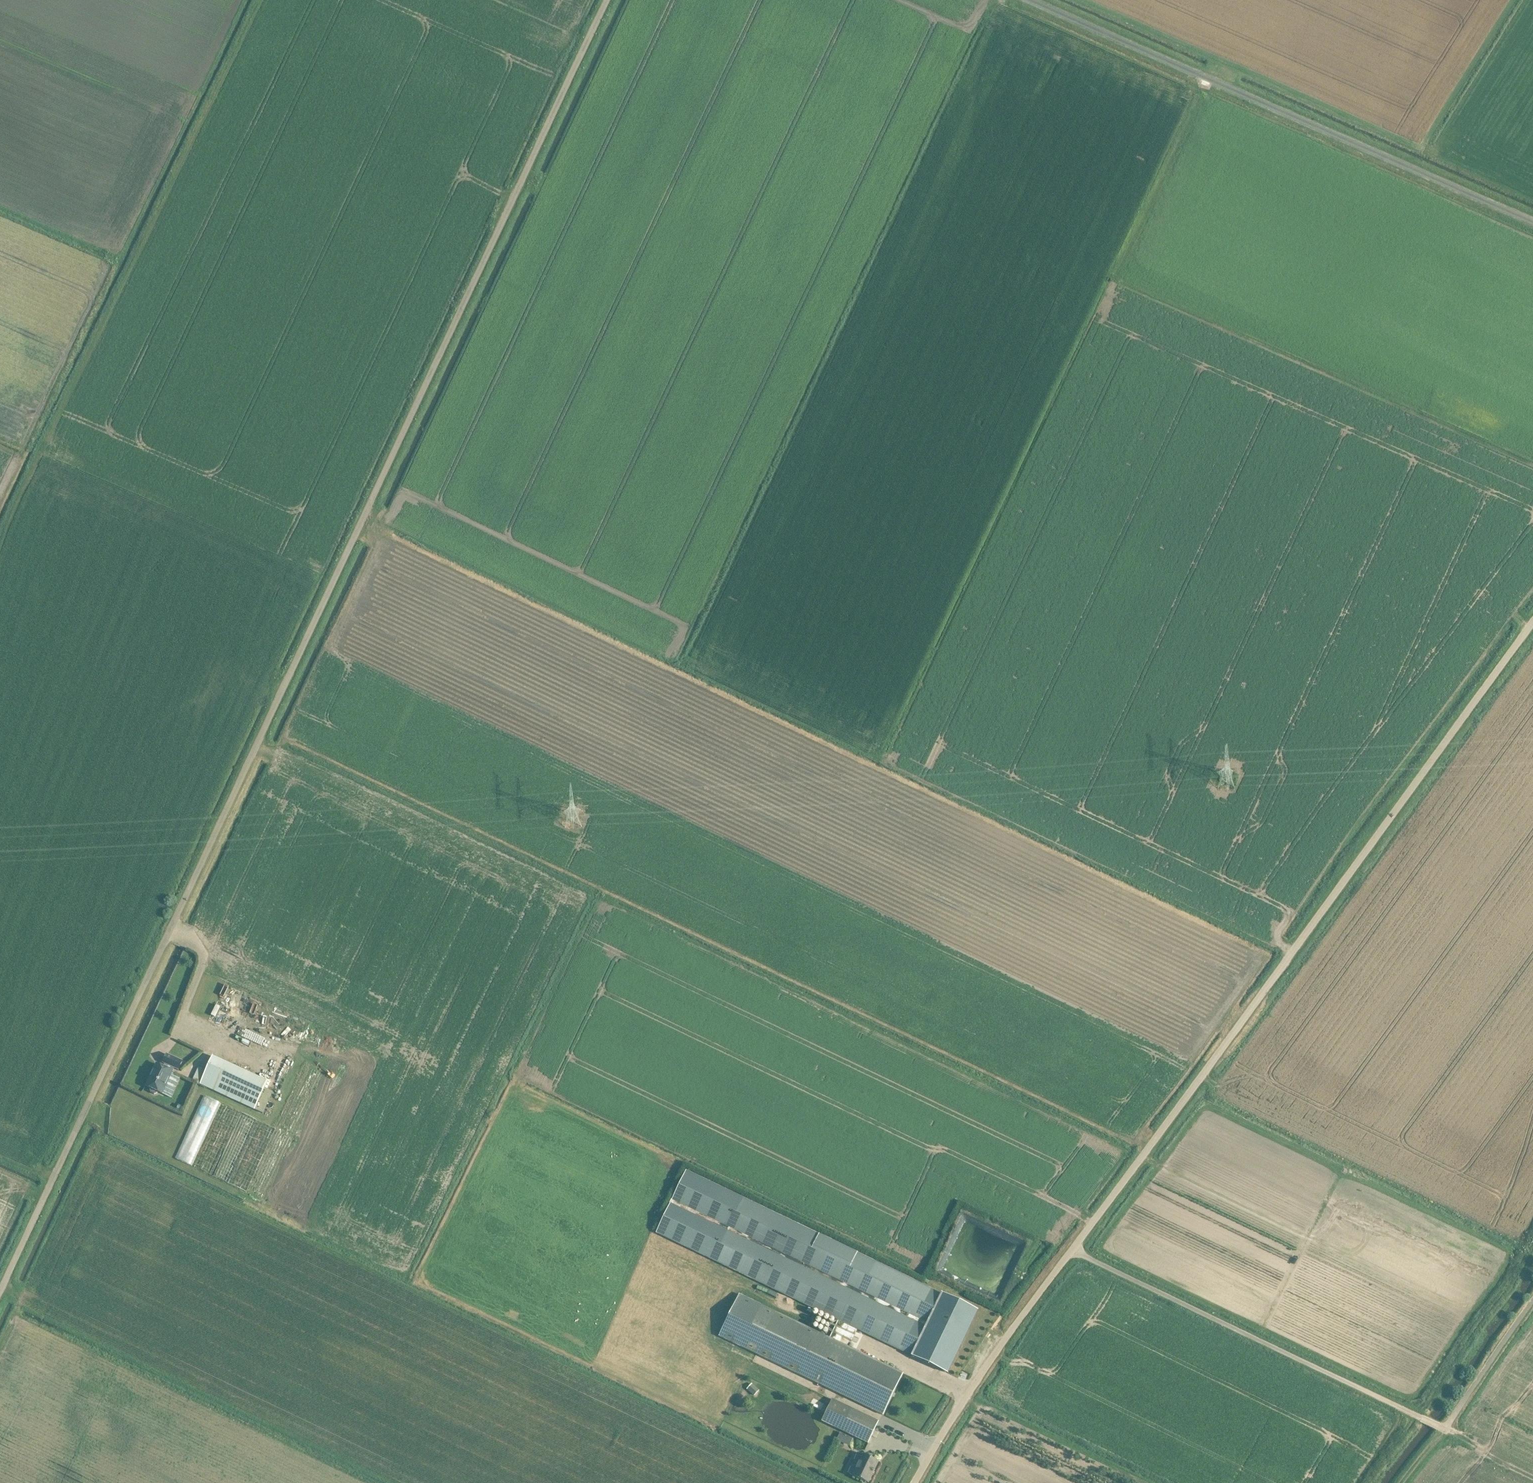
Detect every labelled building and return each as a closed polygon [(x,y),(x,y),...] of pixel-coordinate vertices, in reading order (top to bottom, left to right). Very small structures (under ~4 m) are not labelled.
[(271,1021),(266,1032),(272,1035),(278,1024),(271,1021)] [(146,1086),(150,1088),(151,1089),(150,1090),(151,1093),(155,1094),(157,1093),(158,1092),(159,1093),(162,1094),(173,1072),(172,1071),(173,1068),(179,1070),(182,1062),(167,1055),(163,1063),(165,1064),(163,1067),(156,1064),(146,1086)] [(268,1082),(235,1067),(213,1057),(200,1084),(255,1110),(268,1082)] [(179,1095),(188,1074),(181,1071),(171,1091),(179,1095)] [(209,1092),(185,1156),(201,1162),(225,1098),(209,1092)] [(255,1130),(261,1115),(249,1110),(242,1125),(255,1130)] [(223,1154),(216,1171),(247,1185),(250,1184),(255,1173),(254,1167),(259,1166),(258,1158),(259,1156),(258,1146),(251,1143),(254,1136),(243,1131),(237,1131),(234,1139),(226,1140),(232,1143),(228,1151),(230,1151),(220,1153),(223,1154)] [(675,1193),(656,1234),(712,1261),(713,1262),(714,1262),(768,1288),(782,1295),(837,1321),(833,1329),(829,1338),(776,1313),(774,1312),(762,1305),(761,1305),(739,1294),(732,1309),(719,1336),(741,1347),(742,1347),(756,1354),(873,1410),(882,1415),(902,1373),(893,1369),(849,1347),(858,1330),(911,1356),(948,1373),(978,1311),(941,1294),(932,1289),(743,1199),(742,1199),(686,1172),(675,1193)] [(879,1422),(851,1409),(832,1400),(822,1421),(868,1444),(879,1422)] [(840,1433),(837,1440),(849,1446),(853,1439),(840,1433)] [(853,1476),(867,1482),(868,1482),(879,1462),(863,1454),(853,1476)]
